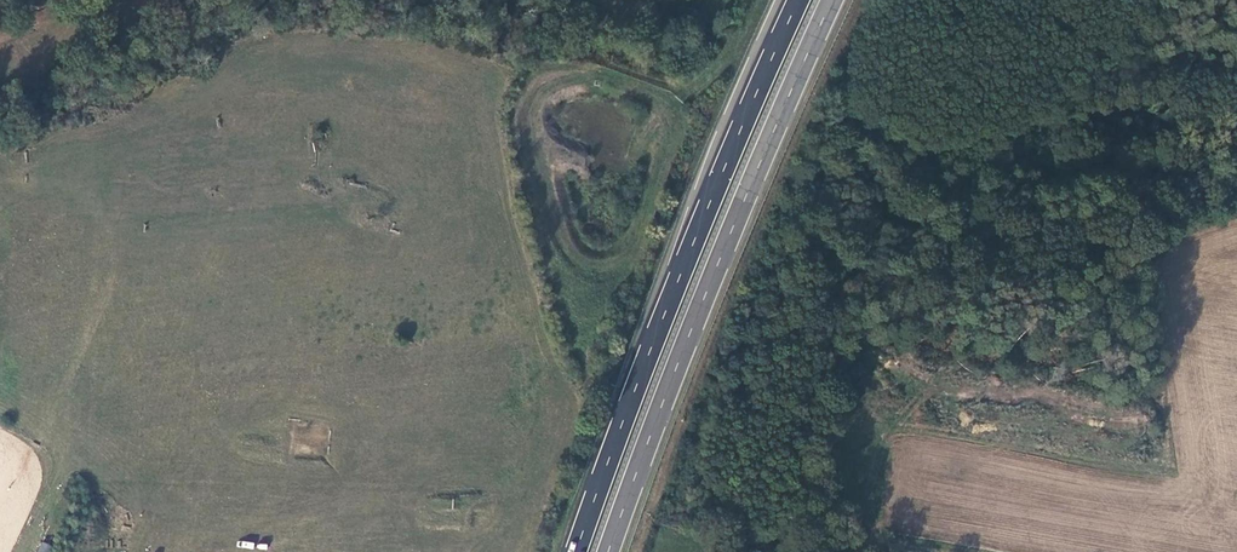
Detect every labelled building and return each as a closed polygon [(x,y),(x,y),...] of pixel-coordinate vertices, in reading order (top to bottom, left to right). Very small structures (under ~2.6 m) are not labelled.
[(54,547),(41,541),(36,551),(51,551),(54,547)]
